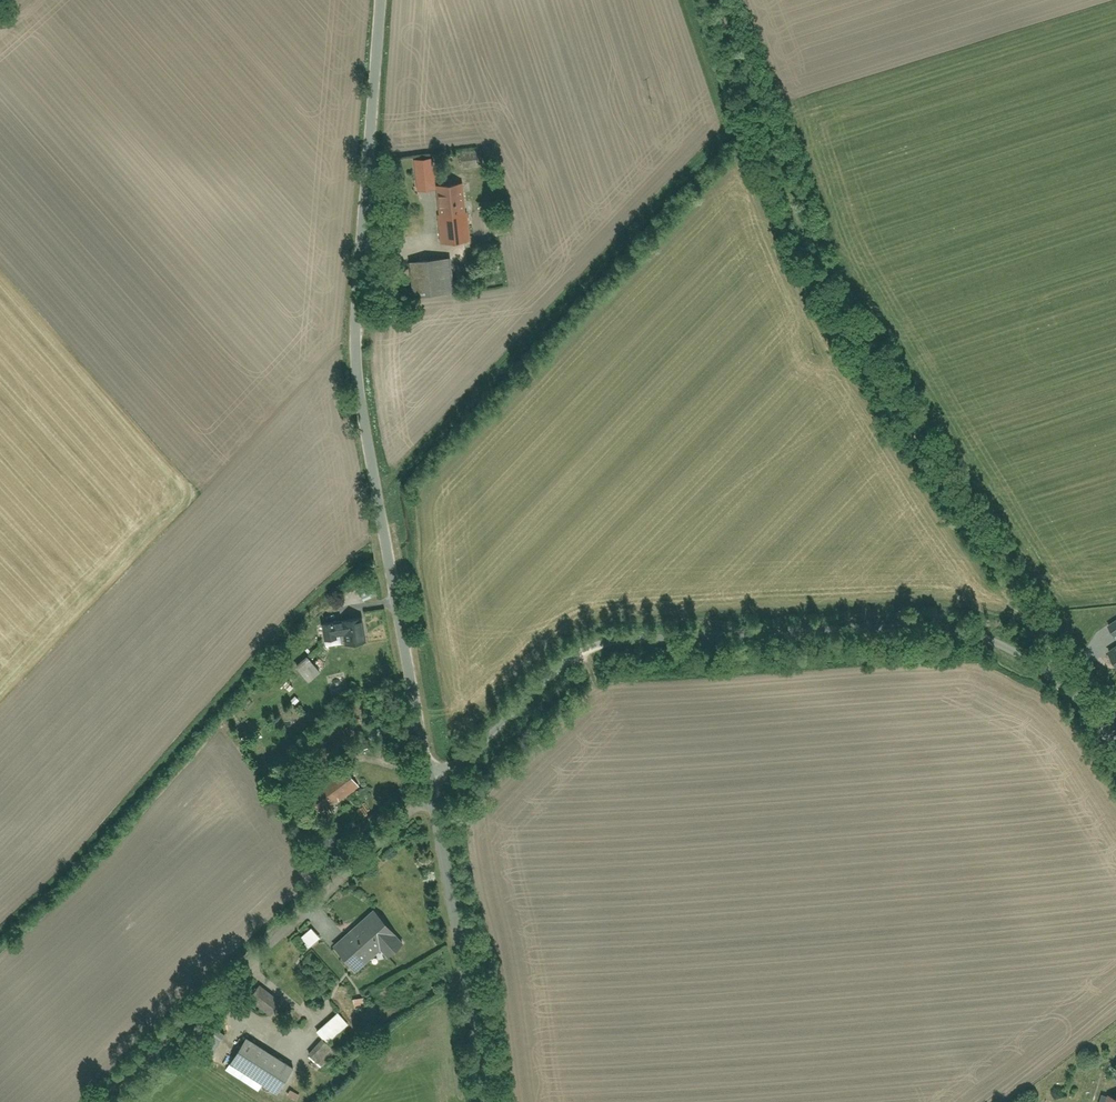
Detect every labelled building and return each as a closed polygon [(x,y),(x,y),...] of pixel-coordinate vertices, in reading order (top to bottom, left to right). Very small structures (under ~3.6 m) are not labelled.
[(437,189),(435,161),(417,162),(419,190),(437,189)] [(444,243),(472,240),(467,185),(439,188),(444,243)] [(420,297),(456,293),(453,260),(416,263),(420,297)] [(346,641),(348,649),(370,646),(366,616),(326,622),(329,643),(346,641)] [(297,668),(311,684),(324,673),(311,657),(297,668)] [(311,796),(326,818),(360,795),(345,773),(311,796)] [(391,959),(406,945),(375,910),(334,947),(359,974),(384,951),(391,959)] [(302,939),(309,947),(320,938),(313,930),(302,939)] [(260,980),(247,999),(273,1016),(286,996),(260,980)] [(367,998),(358,999),(360,1010),(368,1009),(367,998)] [(341,1011),(319,1031),(330,1042),(351,1022),(341,1011)] [(205,1040),(218,1048),(227,1032),(214,1025),(205,1040)] [(249,1040),(232,1066),(281,1096),(297,1070),(249,1040)] [(324,1042),(310,1060),(326,1072),(340,1054),(324,1042)]
